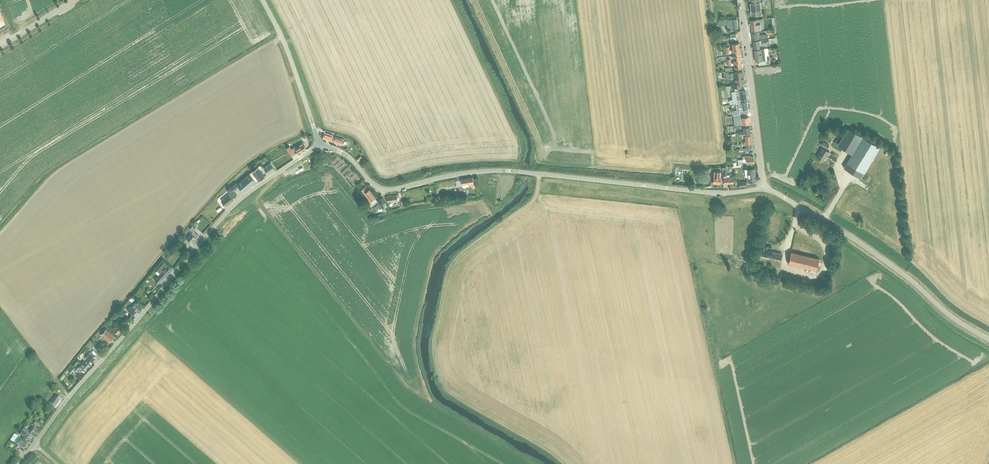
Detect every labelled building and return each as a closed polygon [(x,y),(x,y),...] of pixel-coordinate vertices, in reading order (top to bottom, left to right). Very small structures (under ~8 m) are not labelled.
[(751,15),(761,14),(759,0),(750,0),(751,15)] [(727,29),(730,28),(737,27),(736,19),(728,20),(728,19),(718,21),(718,26),(727,25),(727,29)] [(763,29),(762,19),(750,20),(752,31),(760,30),(763,29)] [(759,31),(752,32),(753,39),(759,39),(768,38),(768,36),(766,34),(765,34),(760,35),(759,31)] [(769,43),(769,39),(753,41),(754,49),(760,48),(759,44),(762,44),(769,43)] [(761,49),(754,50),(756,62),(759,61),(759,65),(770,63),(769,60),(767,60),(766,53),(768,53),(768,48),(764,49),(761,49)] [(735,84),(732,84),(733,88),(742,87),(741,83),(744,83),(743,71),(734,72),(735,84)] [(733,100),(730,100),(730,104),(737,103),(738,103),(740,103),(742,102),(747,102),(746,100),(747,100),(745,90),(741,91),(732,92),(733,100)] [(737,110),(733,111),(734,115),(735,115),(736,115),(741,114),(748,113),(747,102),(742,102),(740,103),(738,103),(737,103),(736,103),(737,104),(737,110)] [(742,115),(733,116),(734,121),(737,121),(737,125),(743,124),(749,124),(748,116),(743,117),(742,115)] [(737,135),(750,133),(750,127),(743,127),(744,131),(739,131),(739,132),(737,132),(737,135)] [(864,173),(880,147),(863,137),(862,137),(848,129),(838,145),(844,149),(852,154),(847,162),(864,173)] [(325,132),(322,138),(331,141),(343,145),(345,146),(347,142),(344,141),(344,140),(333,136),(333,135),(325,132)] [(743,142),(744,146),(746,146),(746,148),(749,148),(752,147),(751,136),(745,136),(745,142),(743,142)] [(827,156),(830,152),(826,150),(829,145),(823,141),(821,145),(823,146),(816,157),(823,161),(827,155),(827,156)] [(302,144),(298,147),(299,148),(297,149),(295,147),(292,149),(290,146),(286,148),(290,154),(296,151),(298,153),(306,148),(304,145),(303,145),(302,144)] [(265,167),(264,168),(268,174),(275,169),(271,163),(265,167)] [(252,171),(255,175),(258,180),(258,181),(265,176),(260,170),(263,168),(261,166),(258,168),(258,167),(252,171)] [(754,168),(745,169),(747,182),(756,181),(754,168)] [(721,176),(721,171),(714,171),(713,176),(713,180),(713,183),(717,183),(723,183),(722,180),(722,178),(721,178),(721,176)] [(726,171),(723,171),(724,184),(733,183),(733,177),(730,177),(730,178),(727,178),(726,171)] [(258,180),(255,175),(252,177),(250,174),(238,184),(237,183),(228,191),(230,194),(222,201),(226,206),(233,200),(232,199),(233,198),(234,198),(237,195),(234,191),(239,186),(244,192),(258,180)] [(459,193),(454,194),(455,197),(468,195),(467,192),(466,186),(474,185),(472,177),(461,179),(461,184),(462,184),(462,186),(458,187),(459,193)] [(366,200),(368,203),(370,206),(377,201),(374,198),(376,197),(370,189),(368,190),(366,187),(361,190),(363,193),(365,192),(369,198),(366,200)] [(190,229),(193,232),(183,242),(186,245),(187,243),(189,245),(191,242),(192,242),(199,235),(194,231),(196,229),(193,226),(190,229)] [(781,259),(782,254),(772,251),(772,248),(761,245),(759,254),(781,259)] [(817,270),(820,259),(791,252),(788,263),(817,270)] [(165,277),(172,269),(165,262),(157,270),(161,273),(155,280),(159,283),(163,279),(163,278),(165,276),(165,277)] [(138,311),(142,307),(136,302),(131,308),(130,307),(127,310),(133,315),(137,310),(138,311)] [(117,334),(126,325),(121,322),(113,331),(117,334)] [(106,329),(101,334),(109,341),(114,336),(106,329)] [(91,362),(95,357),(90,352),(86,357),(87,358),(79,367),(84,371),(91,363),(91,362)] [(57,396),(50,405),(55,408),(62,399),(57,396)] [(38,430),(41,426),(36,422),(33,425),(38,430)] [(29,441),(37,432),(32,428),(29,432),(25,429),(20,435),(29,441)]
